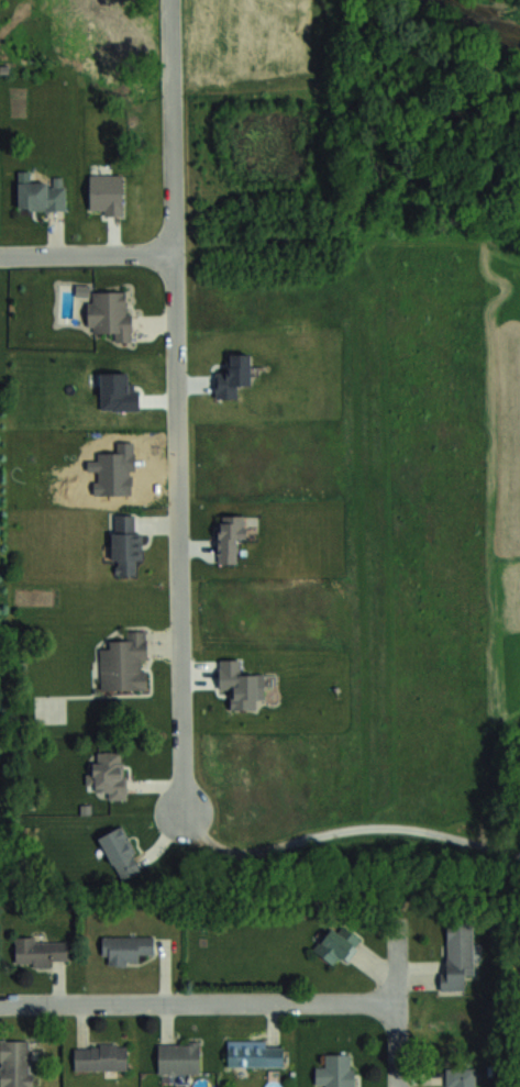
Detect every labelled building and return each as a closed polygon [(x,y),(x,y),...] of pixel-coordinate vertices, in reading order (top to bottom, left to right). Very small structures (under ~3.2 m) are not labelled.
[(17,211),(65,211),(65,182),(17,182),(17,211)] [(113,333),(113,342),(130,342),(130,291),(87,291),(87,333),(113,333)] [(140,531),(135,531),(135,514),(113,514),(113,575),(140,575),(140,531)] [(236,563),(235,539),(245,539),(244,515),(217,516),(218,564),(236,563)] [(109,641),(109,648),(100,648),(100,691),(147,691),(147,630),(125,630),(125,641),(109,641)] [(125,751),(97,751),(97,763),(88,763),(88,789),(106,789),(106,798),(126,798),(125,751)] [(120,880),(143,869),(123,826),(99,836),(120,880)] [(447,920),(447,971),(440,971),(440,990),(464,990),(464,976),(473,976),(473,920),(447,920)] [(314,950),(338,968),(361,937),(342,924),(337,931),(331,926),(314,950)] [(102,956),(108,956),(108,964),(139,964),(139,953),(153,953),(153,935),(102,935),(102,956)] [(15,939),(15,963),(66,963),(66,939),(15,939)] [(228,1065),(283,1065),(283,1039),(228,1039),(228,1065)] [(32,1086),(32,1040),(0,1040),(0,1086),(32,1086)] [(199,1073),(199,1042),(158,1042),(158,1073),(199,1073)] [(74,1069),(126,1069),(126,1044),(74,1044),(74,1069)] [(345,1086),(353,1086),(353,1053),(325,1053),(326,1065),(315,1066),(315,1084),(326,1084),(326,1086),(345,1086)] [(477,1067),(445,1067),(445,1086),(477,1086),(477,1067)]
